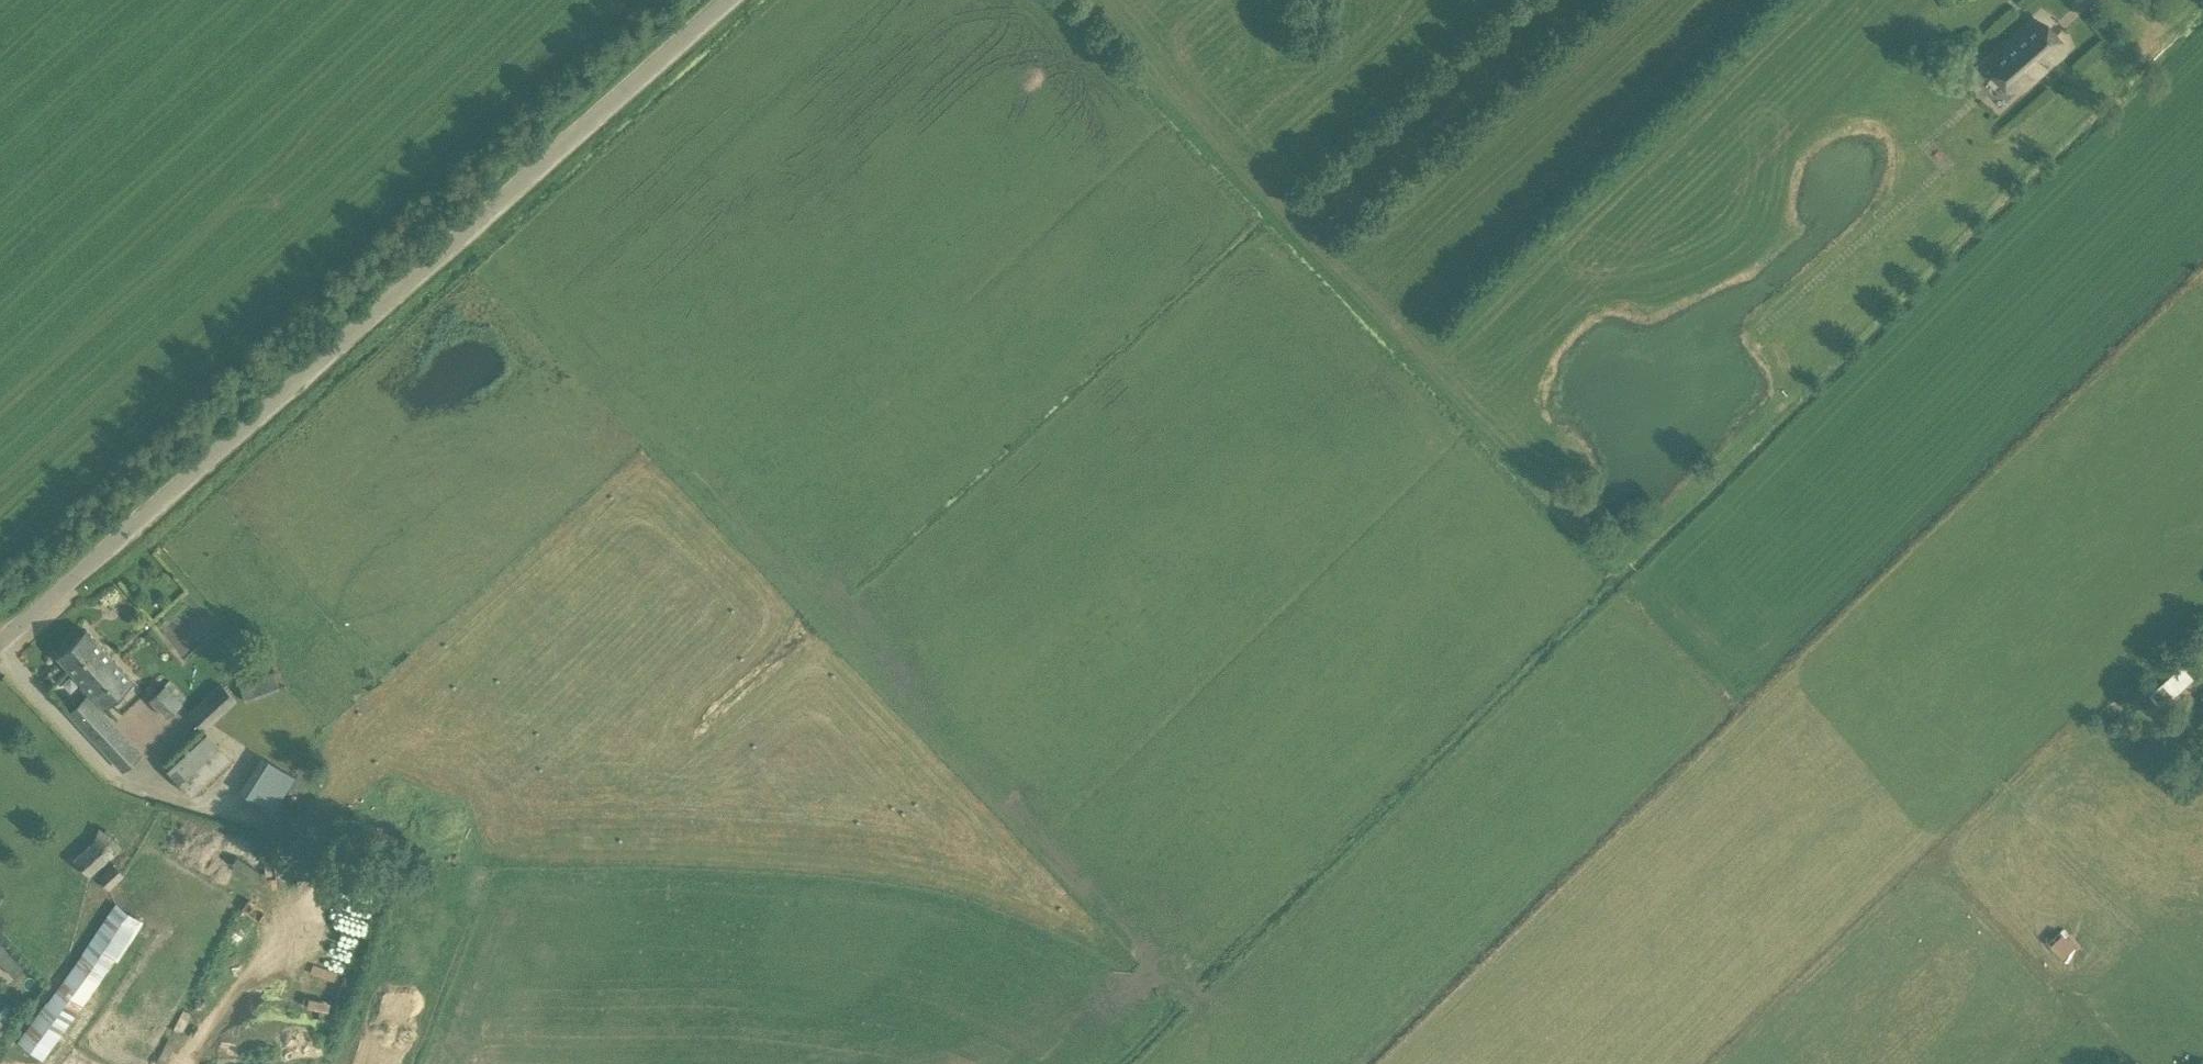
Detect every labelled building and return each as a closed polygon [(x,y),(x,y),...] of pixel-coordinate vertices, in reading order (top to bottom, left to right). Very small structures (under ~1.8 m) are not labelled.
[(2036,20),(1994,57),(2001,71),(2009,80),(2022,88),(2064,52),(2057,38),(2049,28),(2036,20)] [(123,769),(141,752),(100,709),(133,678),(87,629),(58,656),(91,691),(69,711),(123,769)] [(246,702),(280,689),(273,670),(239,683),(246,702)] [(165,717),(182,702),(181,701),(185,697),(169,679),(148,699),(165,717)] [(205,729),(236,700),(222,684),(190,713),(205,729)] [(205,729),(165,765),(193,795),(232,759),(205,729)] [(267,757),(245,792),(272,809),(294,774),(267,757)] [(88,876),(121,844),(106,829),(73,860),(88,876)] [(108,889),(124,874),(112,862),(96,877),(108,889)] [(43,1059),(112,962),(141,919),(116,901),(74,964),(47,1000),(46,1000),(17,1040),(43,1059)] [(2060,929),(2047,942),(2066,962),(2079,949),(2060,929)] [(25,961),(0,938),(0,962),(13,974),(25,961)] [(10,1026),(9,1025),(14,1019),(2,1009),(0,1012),(0,1038),(10,1026)]
